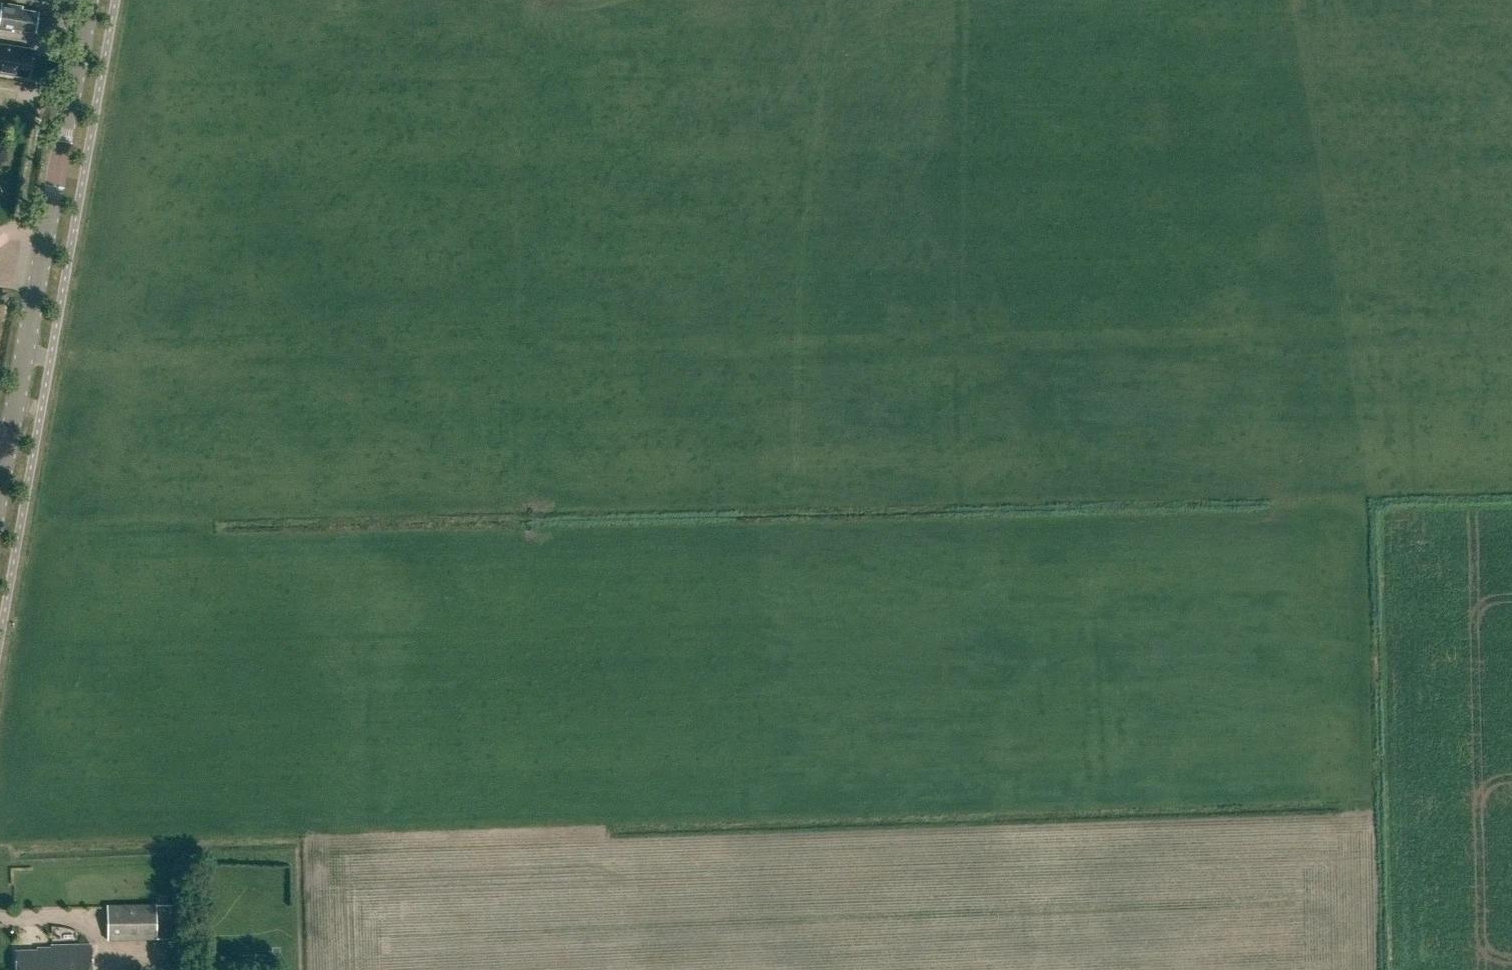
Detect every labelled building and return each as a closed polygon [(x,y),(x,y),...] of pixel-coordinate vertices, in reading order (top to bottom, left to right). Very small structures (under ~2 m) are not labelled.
[(12,31),(13,29),(34,32),(38,13),(22,10),(23,6),(4,3),(3,7),(0,6),(0,29),(12,31)] [(0,47),(0,73),(27,78),(31,51),(0,47)] [(106,905),(107,940),(180,938),(179,905),(106,905)] [(16,969),(91,969),(91,945),(52,946),(52,947),(38,948),(38,950),(16,951),(16,969)]
